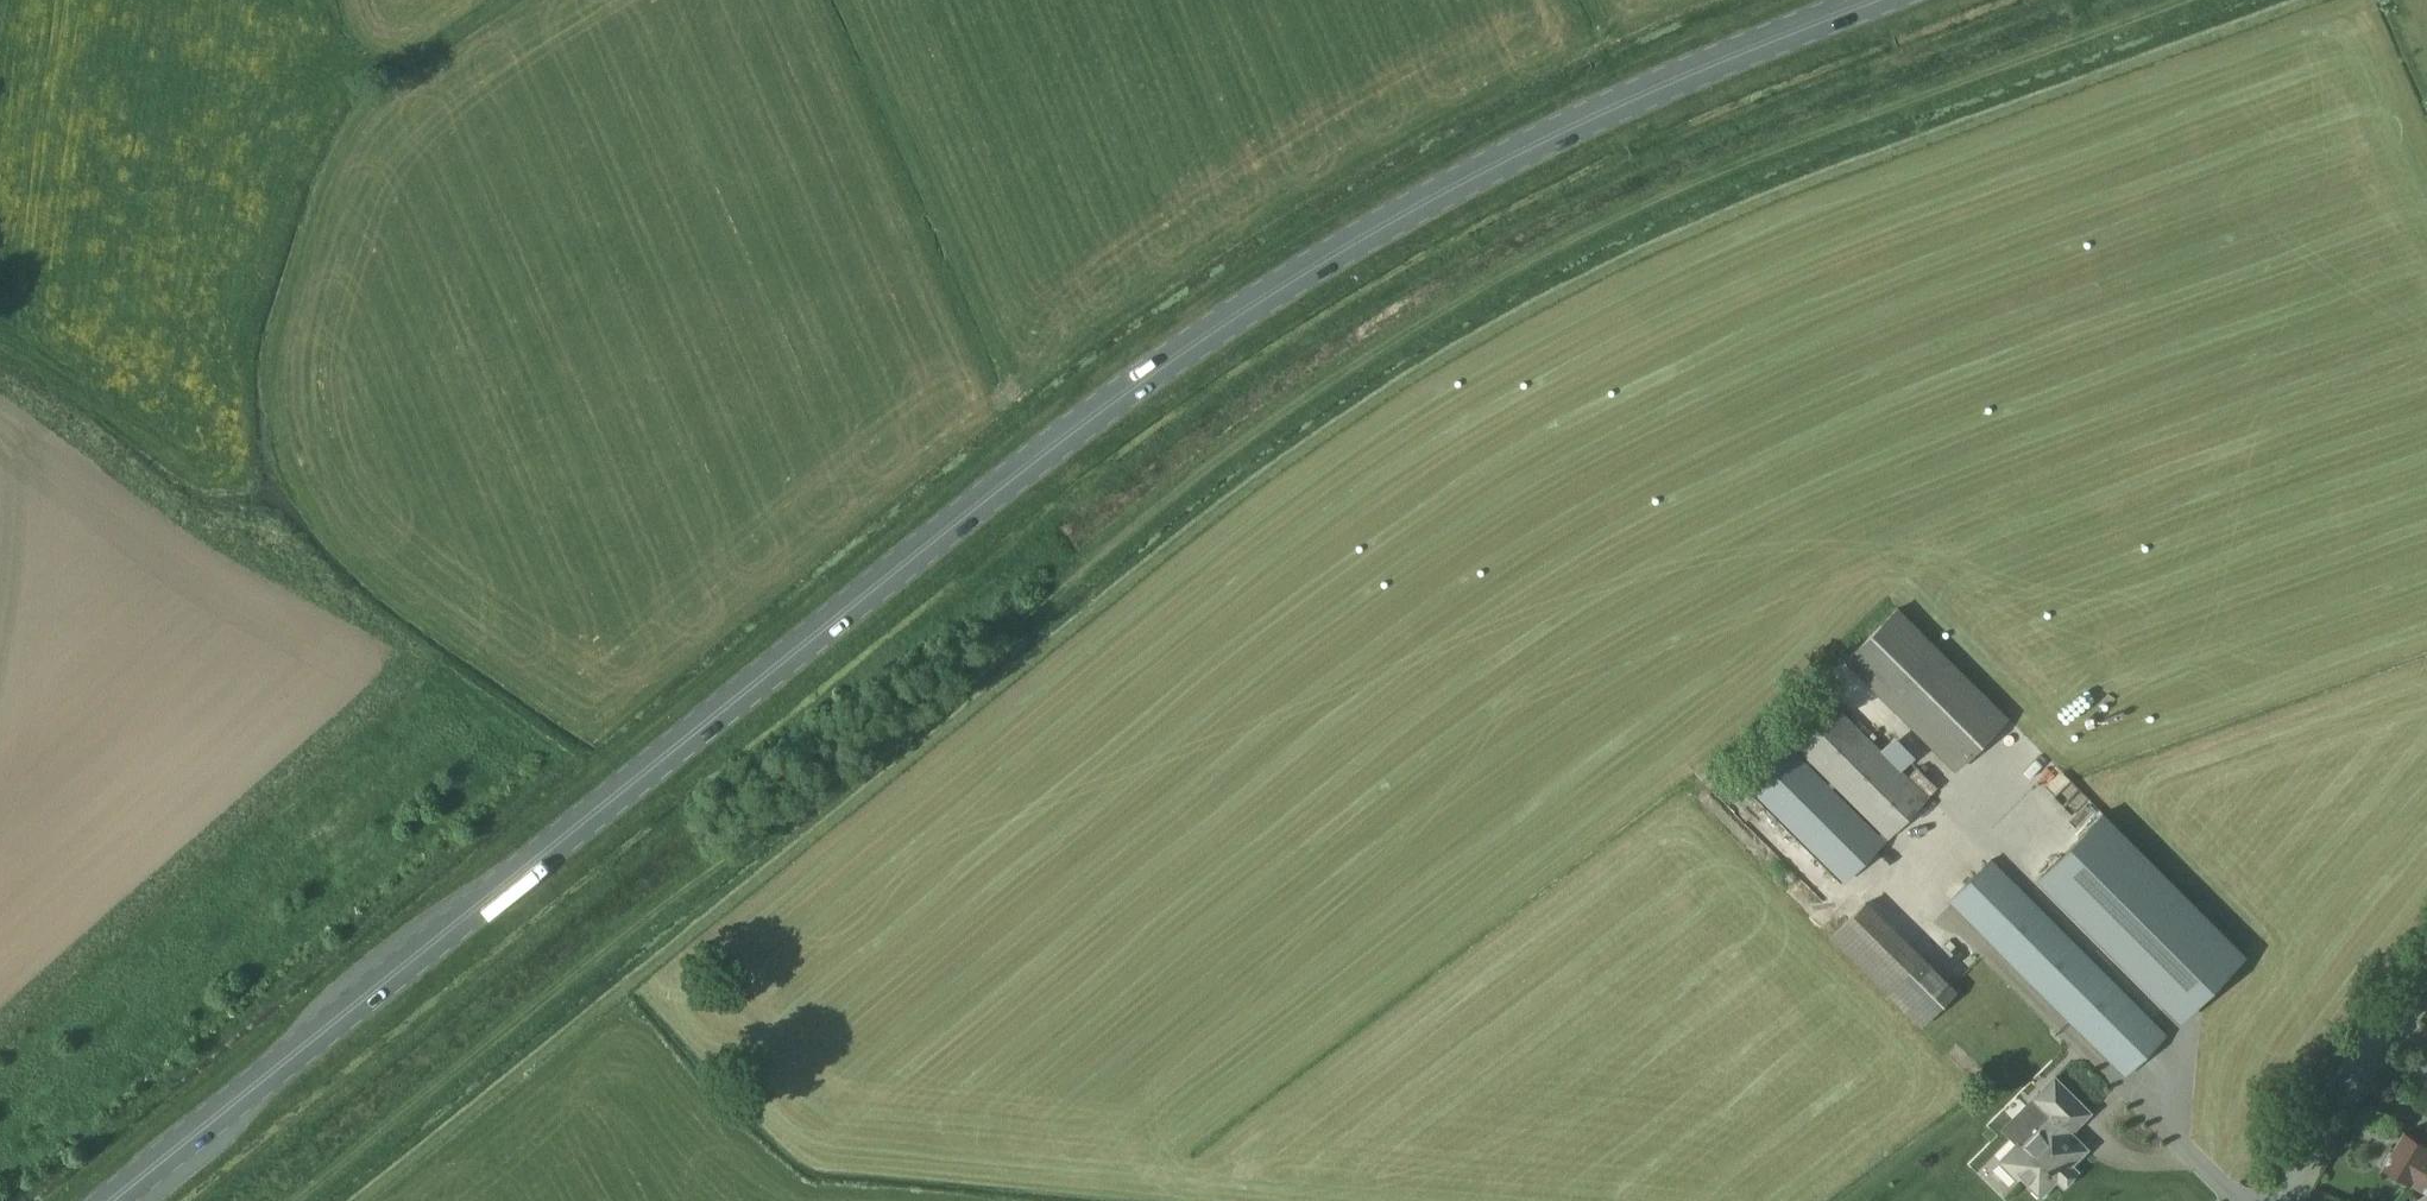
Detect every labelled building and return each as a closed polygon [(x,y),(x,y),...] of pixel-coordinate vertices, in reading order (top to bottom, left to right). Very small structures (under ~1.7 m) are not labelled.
[(2007,717),(1898,608),(1845,660),(1954,770),(2007,717)] [(1775,730),(1733,772),(1844,882),(1886,840),(1929,797),(1818,686),(1777,728),(1881,832),(1880,834),(1775,730)] [(2197,1003),(2245,955),(2102,813),(2036,879),(2165,1007),(2183,989),(2197,1003)] [(2167,1033),(1990,858),(1948,899),(2124,1076),(2167,1033)] [(1865,900),(1830,936),(1921,1027),(1957,990),(1865,900)] [(1998,1083),(1985,1069),(1976,1078),(1988,1091),(1998,1083)] [(2021,1146),(2018,1143),(2000,1161),(2017,1178),(2020,1175),(2040,1195),(2056,1179),(2060,1182),(2073,1168),(2070,1165),(2086,1149),(2068,1131),(2088,1111),(2054,1078),(2034,1098),(2052,1116),(2021,1146)] [(2406,1130),(2394,1151),(2391,1149),(2384,1160),(2387,1162),(2385,1165),(2426,1191),(2426,1143),(2406,1130)]
